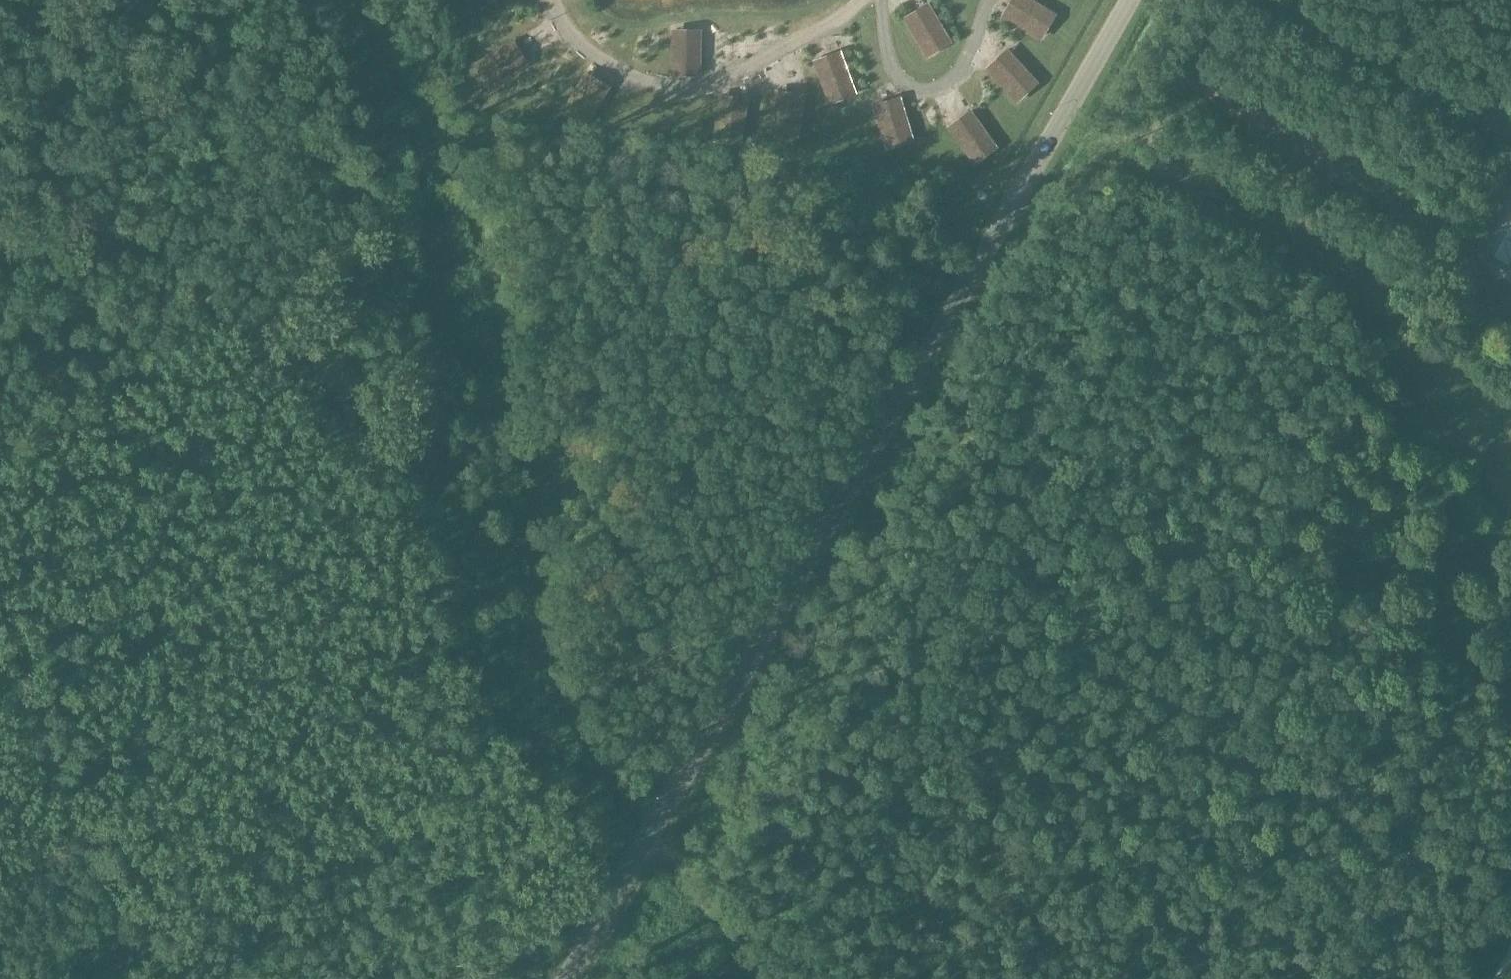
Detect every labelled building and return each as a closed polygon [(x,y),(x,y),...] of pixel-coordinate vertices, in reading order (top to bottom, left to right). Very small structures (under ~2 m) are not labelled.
[(1032,0),(1019,0),(1009,15),(1041,36),(1055,15),(1032,0)] [(951,41),(931,8),(908,21),(928,55),(951,41)] [(701,73),(700,36),(672,37),(673,74),(701,73)] [(1038,83),(1012,55),(994,72),(1020,99),(1038,83)] [(854,93),(841,58),(818,66),(831,102),(854,93)] [(604,92),(583,81),(566,113),(587,124),(604,92)] [(804,103),(776,99),(771,135),(799,139),(804,103)] [(745,106),(720,103),(714,140),(739,143),(745,106)] [(902,103),(877,112),(889,147),(914,138),(902,103)] [(995,147),(974,116),(952,131),(973,161),(995,147)] [(1510,264),(1510,188),(1478,245),(1510,264)]
